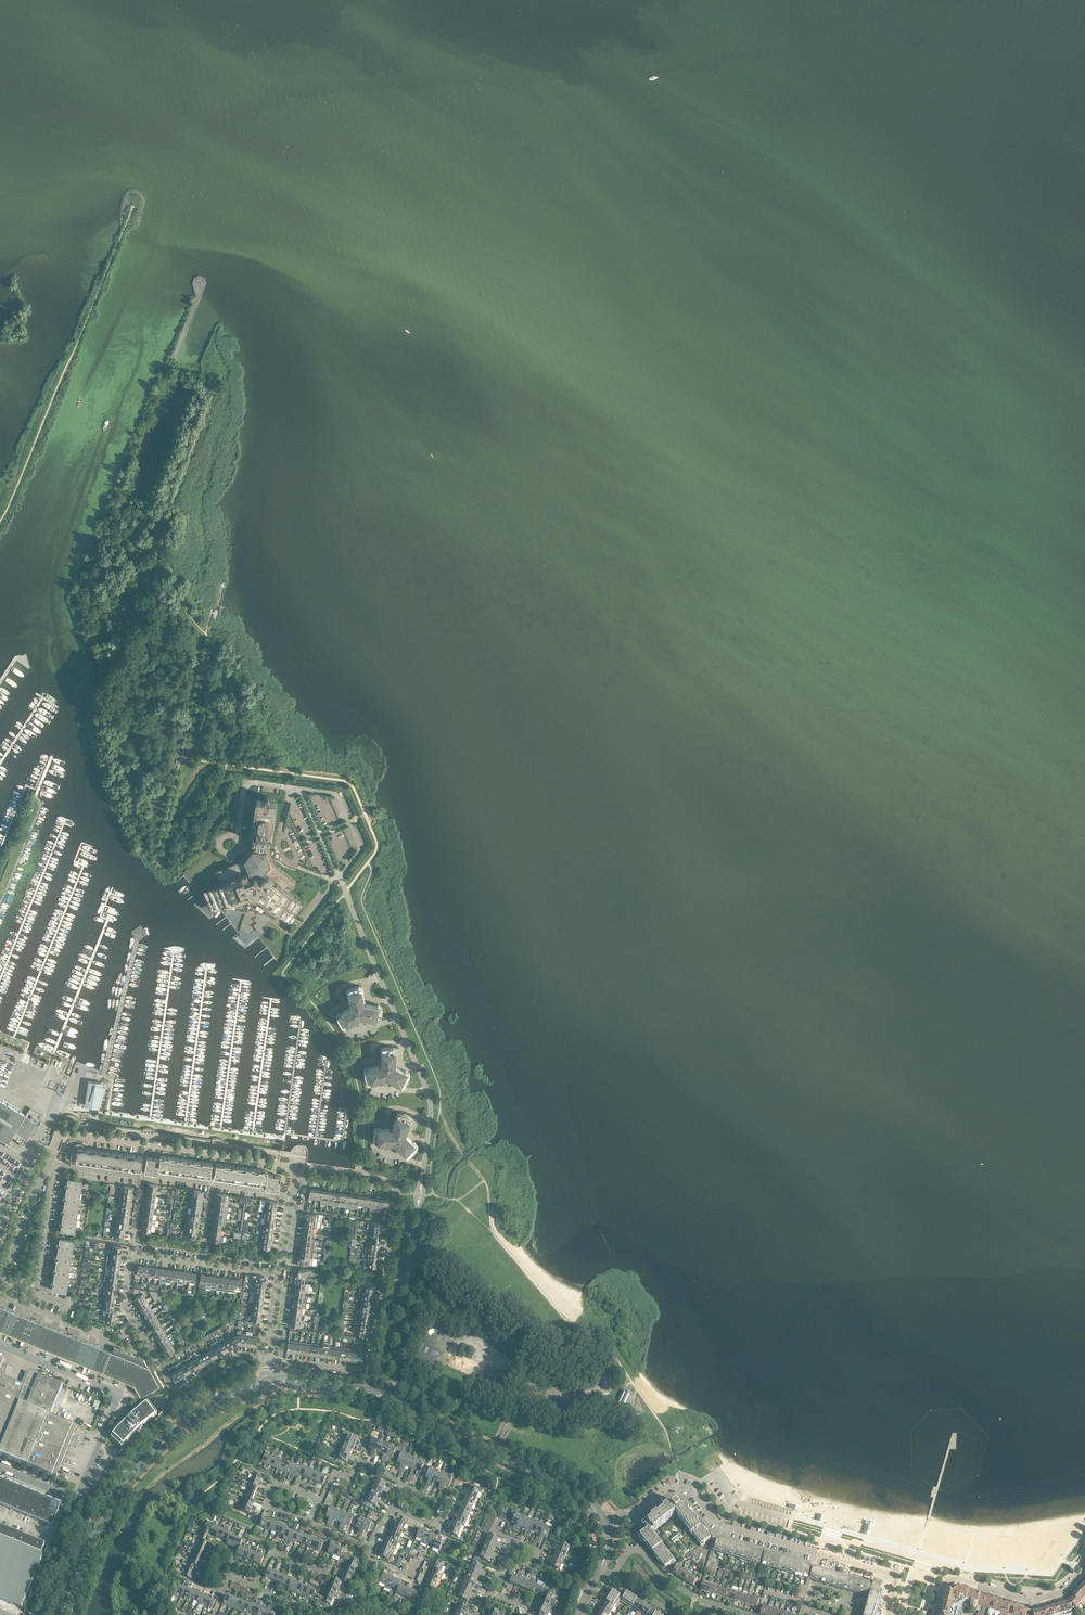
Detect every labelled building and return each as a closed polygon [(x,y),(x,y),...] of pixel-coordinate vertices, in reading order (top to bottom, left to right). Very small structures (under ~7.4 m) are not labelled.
[(269,801),(270,800),(268,795),(266,795),(263,799),(263,800),(257,799),(252,833),(251,833),(251,834),(252,834),(252,840),(251,847),(241,860),(237,861),(231,864),(225,866),(215,870),(220,884),(223,890),(218,892),(217,889),(217,888),(216,889),(217,890),(206,894),(210,905),(226,898),(230,908),(247,911),(249,909),(253,909),(254,912),(271,914),(279,904),(283,907),(287,902),(283,899),(288,893),(296,882),(274,864),(268,849),(269,844),(269,842),(270,836),(271,837),(271,836),(276,802),(274,802),(269,801)] [(364,1004),(364,1002),(361,988),(348,991),(351,1005),(352,1006),(350,1007),(338,1015),(345,1026),(358,1018),(358,1019),(363,1018),(363,1017),(378,1020),(380,1006),(366,1004),(364,1004)] [(369,1082),(380,1079),(383,1078),(384,1079),(388,1079),(389,1078),(402,1085),(408,1073),(396,1066),(395,1067),(394,1066),(394,1064),(396,1050),(382,1048),(381,1063),(381,1065),(379,1065),(365,1069),(369,1082)] [(88,1098),(86,1104),(87,1104),(98,1106),(99,1106),(106,1087),(101,1085),(101,1084),(98,1083),(98,1082),(89,1080),(88,1087),(89,1088),(88,1094),(87,1098),(88,1098)] [(8,1143),(13,1136),(17,1139),(17,1140),(22,1143),(37,1117),(32,1114),(31,1118),(29,1117),(29,1118),(25,1116),(26,1115),(0,1099),(0,1137),(8,1143)] [(398,1114),(394,1124),(392,1127),(393,1127),(392,1129),(390,1129),(390,1128),(376,1128),(376,1142),(391,1142),(391,1143),(395,1145),(396,1144),(406,1154),(416,1145),(406,1135),(404,1134),(405,1132),(411,1119),(398,1114)] [(47,1138),(43,1136),(41,1143),(49,1146),(51,1139),(47,1138)] [(90,1158),(90,1154),(91,1149),(83,1148),(83,1144),(78,1144),(77,1144),(75,1145),(75,1146),(74,1152),(72,1152),(71,1160),(76,1160),(76,1163),(82,1164),(83,1162),(89,1163),(90,1158)] [(91,1149),(90,1154),(90,1158),(89,1163),(102,1165),(104,1151),(91,1149)] [(115,1167),(116,1162),(117,1152),(104,1151),(102,1165),(115,1167)] [(117,1152),(116,1162),(115,1167),(128,1169),(130,1154),(117,1152)] [(141,1172),(142,1161),(143,1156),(130,1154),(128,1169),(134,1170),(134,1171),(141,1172)] [(160,1159),(158,1169),(158,1170),(159,1170),(171,1172),(173,1157),(160,1155),(160,1159)] [(158,1170),(158,1169),(160,1159),(147,1157),(144,1173),(158,1175),(159,1170),(158,1170)] [(184,1174),(186,1164),(186,1159),(173,1157),(171,1172),(184,1174)] [(197,1175),(199,1166),(199,1161),(186,1159),(186,1164),(184,1174),(197,1175)] [(210,1177),(212,1168),(212,1163),(199,1161),(199,1166),(197,1175),(210,1177)] [(227,1180),(228,1170),(229,1165),(216,1163),(214,1178),(227,1180)] [(240,1181),(241,1172),(242,1167),(229,1165),(228,1170),(227,1180),(240,1181)] [(253,1183),(254,1178),(255,1169),(242,1167),(241,1172),(240,1181),(253,1183)] [(266,1185),(268,1174),(268,1171),(255,1169),(254,1178),(253,1183),(266,1185)] [(278,1192),(280,1181),(281,1176),(268,1174),(266,1185),(265,1190),(278,1192)] [(83,1180),(73,1179),(68,1178),(66,1191),(81,1193),(83,1180)] [(66,1191),(64,1204),(79,1206),(81,1193),(66,1191)] [(326,1204),(326,1205),(333,1205),(334,1192),(328,1191),(326,1204)] [(333,1205),(339,1206),(341,1193),(334,1192),(333,1205)] [(339,1206),(345,1207),(347,1193),(341,1193),(339,1206)] [(345,1207),(351,1208),(353,1194),(347,1193),(345,1207)] [(351,1208),(357,1209),(358,1205),(359,1195),(353,1194),(351,1208)] [(64,1204),(62,1217),(77,1219),(79,1206),(64,1204)] [(318,1221),(319,1214),(316,1213),(316,1214),(306,1213),(305,1219),(318,1221)] [(62,1217),(62,1223),(61,1230),(75,1232),(77,1219),(62,1217)] [(368,1228),(372,1229),(381,1230),(382,1224),(369,1222),(368,1228)] [(368,1228),(368,1235),(371,1235),(381,1237),(381,1230),(372,1229),(368,1228)] [(60,1238),(58,1251),(72,1253),(74,1240),(60,1238)] [(316,1240),(312,1239),(303,1238),(302,1244),(315,1246),(316,1240)] [(378,1255),(379,1249),(366,1247),(365,1253),(378,1255)] [(58,1251),(57,1257),(56,1264),(70,1266),(72,1253),(58,1251)] [(299,1263),(312,1264),(313,1258),(300,1256),(299,1263)] [(377,1261),(365,1259),(364,1267),(369,1268),(370,1266),(376,1267),(377,1261)] [(54,1277),(64,1278),(68,1279),(70,1266),(56,1264),(54,1277)] [(254,1275),(253,1279),(256,1279),(256,1284),(265,1285),(266,1280),(264,1279),(264,1276),(254,1275)] [(52,1290),(62,1291),(67,1292),(68,1279),(64,1278),(54,1277),(52,1290)] [(306,1283),(296,1281),(296,1288),(305,1289),(309,1290),(310,1283),(306,1283)] [(370,1284),(361,1283),(360,1290),(373,1292),(373,1286),(370,1286),(370,1284)] [(360,1290),(359,1297),(372,1299),(373,1292),(360,1290)] [(135,1298),(138,1304),(146,1299),(143,1293),(135,1298)] [(307,1302),(308,1296),(304,1295),(295,1294),(294,1300),(307,1302)] [(138,1304),(141,1309),(149,1304),(146,1299),(138,1304)] [(293,1306),(303,1307),(306,1308),(307,1302),(294,1300),(293,1306)] [(149,1304),(141,1309),(144,1314),(152,1309),(149,1304)] [(1,1329),(9,1309),(0,1305),(0,1329),(1,1329)] [(10,1333),(18,1313),(9,1309),(1,1329),(10,1333)] [(147,1319),(155,1314),(152,1309),(144,1314),(147,1319)] [(19,1337),(27,1317),(18,1313),(10,1333),(19,1337)] [(150,1324),(158,1319),(155,1314),(147,1319),(150,1324)] [(37,1320),(27,1317),(19,1337),(28,1340),(37,1320)] [(291,1318),(290,1325),(303,1327),(304,1320),(301,1320),(291,1318)] [(152,1329),(161,1324),(158,1319),(150,1324),(152,1329)] [(46,1324),(37,1320),(28,1340),(37,1344),(46,1324)] [(55,1328),(46,1324),(37,1344),(46,1348),(55,1328)] [(155,1334),(164,1329),(161,1324),(152,1329),(155,1334)] [(64,1332),(55,1328),(46,1348),(56,1352),(64,1332)] [(167,1334),(164,1329),(155,1334),(158,1339),(167,1334)] [(241,1333),(241,1329),(238,1329),(237,1331),(237,1334),(234,1334),(229,1337),(234,1346),(239,1343),(241,1333)] [(73,1335),(64,1332),(56,1352),(65,1355),(73,1335)] [(173,1338),(169,1333),(167,1334),(158,1339),(161,1344),(173,1338)] [(74,1359),(82,1339),(73,1335),(65,1355),(74,1359)] [(224,1340),(229,1349),(234,1346),(229,1337),(224,1340)] [(164,1350),(173,1345),(176,1343),(173,1338),(161,1344),(164,1350)] [(223,1338),(218,1341),(219,1343),(224,1352),(229,1349),(224,1340),(223,1338)] [(92,1343),(82,1339),(74,1359),(83,1363),(92,1343)] [(217,1340),(212,1343),(214,1346),(219,1355),(224,1352),(219,1343),(218,1341),(217,1340)] [(100,1347),(92,1343),(83,1363),(92,1367),(100,1347)] [(167,1355),(176,1350),(173,1345),(164,1350),(167,1355)] [(114,1346),(112,1351),(110,1351),(102,1371),(111,1374),(121,1349),(114,1346)] [(209,1349),(214,1357),(219,1355),(214,1346),(209,1349)] [(102,1371),(110,1351),(100,1347),(92,1367),(102,1371)] [(131,1353),(121,1349),(111,1374),(120,1378),(131,1353)] [(203,1352),(208,1361),(214,1357),(209,1349),(203,1352)] [(140,1357),(131,1353),(120,1378),(130,1382),(140,1357)] [(196,1356),(201,1365),(206,1362),(201,1353),(196,1356)] [(191,1359),(196,1368),(201,1365),(196,1356),(191,1359)] [(130,1382),(134,1384),(136,1387),(139,1385),(147,1365),(144,1358),(140,1357),(130,1382)] [(196,1368),(191,1359),(189,1357),(184,1359),(191,1371),(196,1368)] [(62,1387),(63,1385),(62,1385),(39,1375),(38,1376),(27,1371),(21,1384),(3,1377),(7,1367),(6,1367),(6,1365),(2,1364),(4,1360),(0,1359),(0,1454),(27,1465),(52,1475),(52,1474),(56,1476),(77,1426),(73,1425),(73,1424),(53,1416),(55,1412),(52,1411),(62,1387)] [(184,1359),(179,1362),(186,1373),(191,1371),(184,1359)] [(186,1373),(179,1362),(174,1365),(181,1376),(186,1373)] [(149,1366),(148,1366),(147,1365),(139,1385),(136,1387),(141,1396),(154,1388),(156,1391),(164,1386),(154,1369),(149,1367),(149,1366)] [(174,1365),(169,1368),(175,1380),(181,1376),(174,1365)] [(641,1414),(633,1410),(631,1414),(624,1411),(631,1394),(623,1390),(620,1398),(614,1410),(620,1413),(618,1418),(633,1425),(634,1421),(637,1423),(641,1414)] [(140,1428),(142,1426),(157,1414),(148,1403),(133,1415),(124,1423),(111,1438),(121,1448),(135,1433),(136,1432),(137,1433),(142,1429),(140,1428)] [(342,1434),(347,1436),(344,1442),(359,1448),(360,1446),(355,1443),(356,1440),(358,1436),(344,1430),(342,1434)] [(371,1436),(368,1442),(371,1443),(368,1449),(372,1450),(370,1456),(372,1457),(378,1442),(373,1439),(374,1437),(375,1433),(372,1432),(371,1436)] [(359,1448),(344,1442),(341,1440),(339,1446),(342,1447),(351,1452),(353,1448),(358,1451),(359,1448)] [(375,1458),(377,1452),(380,1454),(384,1444),(378,1442),(372,1457),(375,1458)] [(383,1455),(381,1460),(384,1462),(390,1447),(384,1444),(380,1454),(383,1455)] [(355,1457),(350,1455),(351,1452),(342,1447),(339,1453),(354,1460),(355,1457)] [(390,1447),(384,1462),(386,1463),(388,1457),(392,1459),(393,1457),(395,1458),(398,1452),(399,1449),(397,1448),(396,1449),(390,1447)] [(398,1452),(395,1458),(399,1459),(397,1463),(400,1464),(398,1470),(400,1471),(407,1456),(401,1453),(402,1451),(399,1450),(398,1452)] [(265,1464),(264,1468),(266,1469),(271,1456),(268,1455),(269,1453),(266,1452),(262,1462),(265,1464)] [(339,1453),(335,1462),(341,1465),(343,1462),(346,1463),(348,1460),(353,1462),(354,1460),(339,1453)] [(268,1470),(270,1466),(273,1467),(278,1457),(276,1456),(275,1458),(271,1456),(266,1469),(268,1470)] [(400,1471),(400,1473),(402,1474),(403,1472),(405,1467),(409,1468),(413,1458),(407,1456),(400,1471)] [(277,1469),(275,1473),(278,1474),(283,1462),(280,1460),(281,1458),(278,1457),(273,1467),(277,1469)] [(413,1458),(409,1468),(412,1469),(410,1475),(409,1476),(411,1477),(412,1476),(418,1461),(413,1458)] [(427,1466),(427,1465),(425,1463),(426,1461),(421,1459),(419,1458),(418,1461),(412,1476),(415,1477),(417,1472),(420,1473),(421,1471),(424,1472),(427,1466)] [(280,1475),(282,1471),(286,1472),(290,1464),(289,1464),(290,1462),(288,1461),(287,1463),(283,1462),(278,1474),(280,1475)] [(289,1474),(287,1478),(290,1479),(295,1467),(290,1464),(286,1472),(289,1474)] [(308,1469),(302,1466),(301,1469),(299,1475),(305,1477),(308,1469)] [(435,1470),(429,1468),(427,1466),(424,1472),(427,1474),(425,1477),(429,1479),(427,1484),(429,1485),(435,1470)] [(294,1476),(298,1478),(299,1475),(301,1469),(295,1467),(290,1479),(292,1480),(294,1476)] [(305,1477),(311,1480),(314,1472),(308,1469),(305,1477)] [(441,1473),(435,1470),(429,1485),(432,1486),(434,1481),(437,1482),(441,1473)] [(248,1474),(253,1476),(251,1479),(262,1483),(263,1482),(260,1481),(262,1477),(249,1471),(248,1474)] [(311,1480),(317,1483),(320,1474),(314,1472),(311,1480)] [(440,1484),(438,1489),(440,1490),(447,1475),(441,1473),(437,1482),(440,1484)] [(323,1485),(326,1477),(320,1474),(317,1483),(323,1485)] [(449,1487),(450,1484),(453,1485),(456,1479),(447,1475),(440,1490),(443,1491),(445,1486),(449,1487)] [(378,1477),(377,1480),(376,1480),(374,1485),(389,1492),(390,1489),(384,1487),(386,1484),(382,1482),(384,1480),(378,1477)] [(250,1483),(245,1481),(244,1484),(257,1489),(258,1485),(261,1486),(262,1483),(251,1479),(250,1483)] [(8,1495),(12,1484),(4,1481),(0,1491),(0,1492),(8,1495)] [(242,1483),(241,1485),(243,1486),(248,1488),(246,1491),(255,1495),(257,1489),(244,1484),(242,1483)] [(12,1484),(8,1495),(16,1499),(21,1487),(12,1484)] [(483,1490),(474,1485),(471,1484),(469,1488),(468,1491),(462,1489),(461,1491),(476,1498),(479,1492),(481,1493),(483,1490)] [(381,1495),(382,1492),(388,1494),(389,1492),(374,1485),(371,1491),(381,1495)] [(21,1487),(16,1499),(24,1502),(29,1491),(21,1487)] [(29,1491),(24,1502),(32,1505),(37,1494),(29,1491)] [(240,1493),(239,1496),(246,1499),(252,1501),(255,1495),(246,1491),(245,1495),(240,1493)] [(384,1503),(385,1501),(379,1499),(381,1495),(371,1491),(369,1497),(384,1503)] [(461,1491),(460,1494),(466,1496),(464,1499),(474,1503),(476,1498),(461,1491)] [(37,1494),(32,1505),(40,1509),(45,1497),(37,1494)] [(16,1499),(8,1495),(3,1506),(11,1510),(16,1499)] [(363,1505),(371,1508),(372,1505),(376,1507),(377,1503),(383,1506),(384,1503),(369,1497),(367,1496),(363,1505)] [(45,1497),(40,1509),(48,1512),(53,1501),(45,1497)] [(24,1502),(16,1499),(11,1510),(20,1513),(24,1502)] [(253,1506),(255,1502),(252,1501),(246,1499),(244,1505),(256,1510),(257,1508),(253,1506)] [(464,1499),(463,1503),(457,1500),(456,1503),(471,1509),(474,1503),(464,1499)] [(53,1501),(48,1512),(57,1515),(61,1504),(53,1501)] [(32,1505),(24,1502),(20,1513),(28,1516),(32,1505)] [(324,1503),(323,1506),(323,1507),(329,1509),(326,1517),(329,1518),(327,1524),(329,1525),(336,1510),(330,1507),(330,1506),(324,1503)] [(456,1503),(455,1505),(461,1507),(459,1511),(469,1515),(471,1509),(456,1503)] [(711,1539),(686,1507),(684,1505),(681,1508),(678,1503),(673,1507),(671,1503),(644,1524),(648,1529),(640,1535),(665,1568),(674,1561),(653,1533),(652,1534),(651,1532),(675,1513),(675,1512),(676,1512),(677,1512),(678,1513),(677,1513),(702,1546),(711,1539)] [(40,1509),(32,1505),(28,1516),(36,1520),(40,1509)] [(251,1510),(255,1512),(256,1510),(244,1505),(241,1511),(249,1514),(251,1510)] [(48,1512),(40,1509),(36,1520),(44,1523),(48,1512)] [(512,1523),(516,1513),(516,1514),(517,1511),(513,1509),(510,1515),(511,1516),(508,1522),(512,1523)] [(329,1525),(332,1526),(334,1520),(337,1522),(341,1512),(336,1510),(329,1525)] [(459,1511),(458,1514),(453,1512),(451,1514),(466,1521),(469,1515),(459,1511)] [(57,1515),(48,1512),(44,1523),(52,1526),(57,1515)] [(337,1522),(341,1523),(338,1529),(341,1530),(347,1515),(341,1512),(337,1522)] [(516,1514),(516,1513),(512,1523),(515,1525),(513,1530),(515,1531),(521,1516),(516,1514)] [(347,1515),(341,1530),(343,1531),(345,1525),(349,1527),(351,1523),(353,1524),(356,1518),(357,1515),(354,1514),(353,1517),(347,1515)] [(462,1526),(464,1527),(466,1521),(451,1514),(450,1517),(456,1519),(454,1522),(462,1526)] [(205,1523),(203,1528),(209,1530),(211,1531),(216,1521),(215,1521),(217,1517),(215,1516),(213,1520),(212,1522),(208,1520),(207,1523),(205,1523)] [(518,1532),(520,1527),(523,1528),(527,1518),(521,1516),(515,1531),(518,1532)] [(260,1520),(258,1524),(260,1525),(260,1526),(266,1528),(269,1520),(263,1517),(262,1521),(260,1520)] [(353,1524),(356,1526),(356,1527),(359,1529),(357,1534),(359,1535),(366,1520),(360,1518),(359,1520),(356,1518),(353,1524)] [(359,1535),(362,1536),(364,1531),(368,1532),(369,1529),(372,1530),(376,1522),(367,1518),(366,1520),(359,1535)] [(526,1529),(524,1535),(526,1536),(533,1521),(527,1518),(523,1528),(526,1529)] [(835,1526),(843,1529),(845,1521),(837,1519),(835,1526)] [(266,1528),(272,1531),(275,1523),(269,1520),(266,1528)] [(214,1535),(216,1536),(219,1528),(216,1527),(218,1522),(216,1521),(211,1531),(215,1533),(214,1535)] [(405,1525),(404,1524),(401,1523),(397,1521),(394,1527),(407,1533),(408,1530),(404,1529),(405,1525)] [(454,1522),(452,1521),(451,1525),(446,1522),(445,1525),(460,1531),(462,1526),(454,1522)] [(529,1537),(531,1532),(534,1533),(539,1523),(533,1521),(526,1536),(529,1537)] [(676,1526),(672,1521),(661,1530),(664,1534),(661,1537),(678,1559),(696,1545),(679,1523),(676,1526)] [(278,1533),(281,1525),(275,1523),(272,1531),(278,1533)] [(416,1529),(419,1531),(416,1537),(422,1540),(425,1532),(422,1530),(424,1526),(418,1523),(416,1529)] [(538,1534),(536,1540),(538,1541),(544,1526),(539,1523),(534,1533),(538,1534)] [(227,1526),(225,1525),(223,1530),(219,1528),(216,1536),(222,1539),(227,1526)] [(286,1531),(288,1528),(281,1525),(278,1533),(284,1536),(286,1531)] [(445,1525),(444,1527),(449,1530),(447,1533),(457,1537),(460,1531),(445,1525)] [(230,1536),(232,1533),(228,1532),(230,1527),(227,1526),(222,1539),(228,1542),(230,1536)] [(546,1538),(550,1528),(544,1526),(538,1541),(540,1542),(543,1536),(546,1538)] [(1,1536),(9,1540),(13,1530),(4,1527),(1,1536)] [(400,1537),(402,1533),(406,1535),(407,1533),(394,1527),(392,1533),(400,1537)] [(204,1542),(209,1530),(203,1528),(199,1537),(195,1535),(194,1538),(204,1542)] [(13,1530),(9,1540),(17,1543),(21,1533),(13,1530)] [(284,1536),(283,1539),(286,1540),(285,1545),(287,1546),(292,1533),(286,1531),(284,1536)] [(431,1534),(425,1532),(422,1540),(428,1542),(431,1534)] [(21,1533),(17,1543),(25,1546),(29,1537),(21,1533)] [(287,1546),(289,1547),(291,1542),(295,1544),(296,1541),(298,1536),(292,1533),(287,1546)] [(305,1536),(299,1533),(298,1536),(296,1541),(302,1544),(305,1536)] [(395,1542),(402,1545),(403,1542),(398,1541),(400,1537),(392,1533),(389,1539),(395,1542)] [(436,1540),(438,1537),(431,1534),(428,1542),(434,1545),(436,1539),(436,1540)] [(501,1547),(502,1545),(497,1543),(498,1539),(489,1535),(486,1541),(501,1547)] [(21,1608),(43,1554),(41,1553),(33,1549),(25,1546),(17,1543),(9,1540),(1,1536),(0,1536),(0,1599),(21,1608)] [(228,1542),(226,1544),(233,1547),(236,1539),(230,1536),(228,1542)] [(302,1544),(308,1546),(311,1538),(305,1536),(302,1544)] [(29,1537),(25,1546),(33,1549),(37,1540),(29,1537)] [(434,1545),(433,1548),(439,1550),(442,1544),(444,1545),(447,1539),(444,1538),(442,1537),(440,1541),(436,1540),(436,1539),(434,1545)] [(194,1538),(193,1540),(197,1542),(196,1546),(204,1549),(206,1543),(204,1542),(194,1538)] [(308,1546),(314,1549),(318,1541),(311,1538),(308,1546)] [(389,1539),(386,1538),(384,1544),(392,1548),(395,1542),(389,1539)] [(240,1547),(242,1541),(236,1539),(233,1547),(238,1549),(239,1549),(240,1547)] [(37,1540),(33,1549),(41,1553),(45,1543),(37,1540)] [(314,1549),(320,1552),(324,1543),(318,1541),(314,1549)] [(493,1551),(495,1547),(500,1550),(501,1547),(486,1541),(484,1547),(493,1551)] [(712,1572),(715,1573),(719,1560),(713,1558),(715,1551),(717,1551),(717,1553),(718,1554),(721,1555),(723,1555),(723,1553),(729,1555),(728,1556),(729,1558),(733,1559),(734,1558),(734,1556),(740,1558),(740,1560),(740,1561),(744,1562),(745,1561),(746,1560),(751,1561),(751,1563),(751,1564),(755,1565),(756,1565),(757,1563),(766,1566),(765,1567),(766,1568),(770,1570),(771,1569),(771,1567),(777,1569),(776,1570),(777,1572),(781,1573),(782,1572),(783,1571),(788,1572),(788,1574),(788,1575),(790,1575),(792,1576),(793,1575),(794,1574),(799,1575),(799,1577),(800,1578),(803,1579),(805,1579),(805,1577),(808,1578),(806,1585),(800,1584),(796,1597),(805,1600),(811,1580),(813,1581),(867,1597),(862,1614),(876,1614),(884,1590),(881,1589),(882,1584),(874,1581),(873,1584),(873,1587),(870,1586),(871,1583),(820,1568),(819,1571),(816,1571),(809,1568),(809,1567),(801,1565),(801,1566),(799,1566),(798,1565),(798,1564),(790,1562),(789,1563),(786,1562),(787,1561),(779,1558),(778,1559),(775,1559),(775,1558),(767,1555),(767,1556),(761,1554),(761,1553),(753,1551),(753,1552),(749,1551),(750,1550),(742,1548),(741,1549),(738,1548),(739,1547),(730,1544),(730,1545),(727,1544),(727,1543),(719,1541),(719,1542),(714,1541),(705,1570),(712,1572)] [(558,1546),(552,1544),(551,1546),(566,1553),(569,1547),(559,1543),(558,1546)] [(248,1545),(245,1544),(243,1548),(240,1547),(239,1549),(238,1549),(236,1555),(242,1558),(248,1545)] [(337,1547),(331,1544),(327,1553),(333,1555),(337,1547)] [(384,1544),(381,1550),(390,1554),(392,1555),(395,1549),(392,1548),(384,1544)] [(252,1552),(248,1550),(250,1546),(248,1545),(242,1558),(248,1560),(252,1552)] [(196,1546),(194,1549),(189,1547),(189,1550),(201,1555),(204,1549),(196,1546)] [(550,1549),(556,1551),(554,1554),(564,1559),(566,1553),(551,1546),(550,1549)] [(342,1552),(343,1550),(337,1547),(333,1555),(339,1558),(340,1558),(342,1552)] [(496,1559),(497,1556),(492,1554),(493,1551),(484,1547),(481,1552),(496,1559)] [(260,1550),(257,1549),(255,1553),(252,1552),(248,1560),(254,1563),(260,1550)] [(189,1550),(187,1552),(192,1554),(190,1558),(199,1561),(201,1555),(189,1550)] [(264,1557),(260,1555),(262,1551),(260,1550),(254,1563),(260,1565),(264,1557)] [(381,1550),(379,1556),(387,1560),(390,1561),(393,1555),(392,1555),(390,1554),(381,1550)] [(339,1558),(338,1560),(341,1561),(342,1559),(347,1561),(346,1563),(348,1564),(349,1562),(351,1563),(354,1557),(342,1552),(340,1558),(339,1558)] [(480,1562),(481,1559),(488,1562),(490,1559),(495,1561),(496,1559),(481,1552),(479,1558),(475,1557),(474,1560),(480,1562)] [(553,1558),(548,1555),(547,1558),(562,1564),(564,1559),(554,1554),(553,1558)] [(356,1567),(359,1561),(356,1560),(357,1559),(354,1557),(351,1563),(349,1562),(348,1564),(350,1565),(356,1567)] [(190,1558),(189,1561),(184,1559),(183,1561),(196,1567),(199,1561),(190,1558)] [(549,1566),(559,1570),(562,1564),(547,1558),(545,1560),(551,1563),(549,1566)] [(433,1569),(441,1572),(444,1564),(438,1561),(437,1564),(428,1560),(427,1562),(432,1564),(430,1568),(433,1569)] [(485,1575),(486,1573),(481,1570),(482,1567),(478,1565),(480,1562),(474,1560),(470,1569),(485,1575)] [(183,1561),(182,1564),(187,1566),(185,1570),(195,1574),(197,1572),(194,1571),(196,1567),(183,1561)] [(350,1565),(349,1569),(346,1568),(345,1570),(353,1573),(356,1567),(350,1565)] [(673,1569),(672,1572),(678,1576),(683,1569),(678,1566),(675,1570),(673,1569)] [(265,1577),(271,1580),(274,1571),(268,1569),(265,1577)] [(439,1579),(440,1579),(443,1573),(441,1572),(433,1569),(430,1575),(439,1579)] [(477,1578),(478,1575),(484,1577),(485,1575),(470,1569),(467,1574),(477,1578)] [(678,1576),(683,1579),(688,1573),(683,1569),(678,1576)] [(185,1570),(184,1573),(179,1571),(178,1574),(191,1579),(192,1575),(195,1576),(195,1574),(185,1570)] [(343,1576),(351,1579),(353,1573),(345,1570),(343,1576)] [(385,1570),(379,1583),(385,1585),(389,1577),(385,1575),(387,1571),(385,1570)] [(271,1580),(277,1582),(280,1574),(274,1571),(271,1580)] [(509,1583),(515,1586),(520,1573),(518,1572),(516,1576),(513,1575),(509,1583)] [(521,1588),(525,1580),(521,1578),(523,1574),(520,1573),(515,1586),(521,1588)] [(683,1579),(688,1583),(693,1576),(688,1573),(683,1579)] [(277,1582),(283,1585),(286,1576),(280,1574),(277,1582)] [(385,1585),(384,1588),(390,1590),(397,1575),(394,1574),(392,1579),(389,1577),(385,1585)] [(467,1574),(465,1580),(480,1586),(481,1584),(476,1582),(477,1578),(467,1574)] [(401,1582),(397,1581),(399,1576),(397,1575),(390,1590),(396,1593),(400,1585),(401,1582)] [(428,1581),(436,1585),(439,1579),(430,1575),(428,1581)] [(283,1585),(289,1587),(291,1582),(292,1582),(293,1579),(286,1576),(283,1585)] [(348,1586),(351,1579),(343,1576),(340,1582),(343,1583),(348,1586)] [(698,1583),(699,1580),(693,1576),(688,1583),(695,1587),(698,1583)] [(528,1582),(525,1580),(521,1588),(527,1591),(533,1578),(530,1577),(528,1582)] [(534,1591),(537,1585),(536,1585),(533,1584),(535,1579),(533,1578),(527,1591),(533,1593),(534,1591)] [(335,1579),(332,1586),(340,1589),(343,1583),(340,1582),(335,1579)] [(465,1580),(462,1586),(472,1590),(474,1587),(479,1589),(480,1586),(465,1580)] [(182,1595),(187,1582),(185,1581),(183,1586),(179,1584),(175,1595),(177,1596),(178,1594),(182,1595)] [(425,1587),(433,1591),(436,1585),(428,1581),(425,1587)] [(534,1591),(546,1596),(548,1590),(543,1588),(544,1584),(538,1581),(536,1585),(537,1585),(534,1591)] [(710,1583),(704,1581),(701,1591),(707,1592),(710,1583)] [(187,1582),(182,1595),(185,1597),(184,1599),(187,1600),(191,1589),(188,1588),(189,1583),(187,1582)] [(294,1593),(298,1584),(292,1582),(291,1582),(289,1587),(288,1590),(294,1593)] [(715,1586),(715,1584),(710,1583),(707,1592),(712,1594),(715,1586)] [(304,1587),(298,1584),(294,1593),(300,1595),(304,1587)] [(715,1586),(712,1594),(718,1596),(720,1588),(721,1586),(718,1585),(715,1584),(715,1586)] [(396,1593),(395,1595),(401,1598),(406,1587),(400,1585),(396,1593)] [(329,1592),(335,1594),(334,1596),(337,1597),(340,1589),(332,1586),(329,1592)] [(462,1586),(460,1591),(475,1598),(476,1595),(471,1593),(472,1590),(462,1586)] [(977,1606),(980,1595),(981,1593),(958,1586),(957,1588),(954,1589),(954,1591),(951,1592),(949,1592),(947,1594),(945,1593),(939,1614),(962,1614),(964,1608),(966,1601),(972,1602),(970,1607),(976,1608),(977,1605),(977,1606)] [(310,1589),(304,1587),(300,1595),(306,1598),(310,1589)] [(401,1598),(407,1601),(408,1598),(412,1590),(406,1587),(401,1598)] [(418,1593),(421,1594),(423,1589),(417,1587),(415,1591),(412,1590),(408,1598),(414,1601),(418,1593)] [(726,1589),(720,1588),(718,1596),(724,1597),(726,1589)] [(732,1589),(727,1588),(726,1589),(724,1597),(729,1599),(732,1589)] [(191,1589),(187,1600),(189,1601),(190,1599),(194,1600),(198,1590),(196,1589),(195,1591),(191,1589)] [(312,1600),(314,1595),(315,1592),(310,1589),(306,1598),(312,1600)] [(738,1591),(732,1589),(729,1599),(735,1601),(738,1591)] [(198,1590),(194,1600),(197,1602),(196,1604),(199,1605),(203,1595),(200,1593),(200,1591),(198,1590)] [(553,1594),(551,1593),(552,1592),(548,1590),(546,1596),(545,1598),(555,1602),(556,1600),(552,1598),(553,1594)] [(475,1598),(460,1591),(458,1597),(461,1599),(460,1602),(466,1605),(469,1598),(474,1600),(475,1598)] [(743,1595),(743,1593),(738,1591),(735,1601),(740,1602),(743,1595)] [(334,1596),(335,1594),(329,1592),(328,1595),(323,1593),(322,1596),(333,1600),(334,1596)] [(613,1592),(610,1596),(608,1600),(615,1605),(621,1597),(613,1592)] [(1075,1594),(1073,1593),(1072,1595),(1080,1603),(1084,1598),(1077,1592),(1075,1594)] [(637,1599),(627,1593),(622,1600),(632,1607),(637,1599)] [(199,1605),(198,1607),(200,1608),(201,1606),(202,1604),(206,1605),(210,1595),(208,1594),(207,1596),(203,1595),(199,1605)] [(206,1605),(209,1607),(208,1609),(211,1610),(215,1600),(211,1598),(212,1596),(210,1595),(206,1605)] [(314,1595),(312,1600),(324,1605),(326,1600),(321,1598),(322,1598),(314,1595)] [(748,1596),(743,1595),(740,1602),(746,1604),(748,1596)] [(980,1595),(977,1606),(980,1606),(983,1607),(986,1598),(982,1597),(983,1595),(980,1595)] [(1070,1597),(1071,1598),(1069,1601),(1076,1607),(1076,1608),(1077,1608),(1081,1603),(1080,1603),(1072,1595),(1070,1597)] [(223,1604),(229,1607),(232,1598),(226,1596),(223,1604)] [(324,1605),(327,1607),(328,1605),(330,1606),(333,1600),(322,1596),(322,1598),(321,1598),(326,1600),(324,1605)] [(760,1598),(754,1596),(754,1598),(752,1606),(757,1607),(760,1598)] [(229,1607),(235,1609),(238,1601),(232,1598),(229,1607)] [(542,1604),(548,1606),(550,1603),(554,1605),(555,1602),(545,1598),(543,1602),(541,1601),(540,1603),(542,1604)] [(992,1598),(990,1598),(989,1599),(986,1598),(983,1607),(989,1609),(992,1598)] [(998,1602),(994,1600),(994,1599),(992,1598),(989,1609),(995,1611),(998,1602)] [(632,1607),(637,1610),(642,1602),(637,1599),(632,1607)] [(608,1600),(604,1606),(612,1611),(615,1605),(608,1600)] [(235,1609),(241,1612),(245,1604),(238,1601),(235,1609)] [(250,1606),(248,1612),(254,1614),(260,1602),(257,1601),(255,1605),(252,1603),(250,1606)] [(1004,1602),(1002,1601),(1001,1603),(998,1602),(995,1611),(1001,1612),(1000,1614),(1001,1614),(1004,1602)] [(1059,1614),(1060,1614),(1066,1614),(1062,1601),(1060,1602),(1060,1604),(1056,1605),(1059,1614)] [(1072,1614),(1071,1610),(1076,1608),(1076,1607),(1069,1601),(1065,1602),(1064,1601),(1062,1601),(1066,1614),(1069,1614),(1072,1614)] [(256,1614),(261,1614),(264,1609),(260,1607),(262,1603),(260,1602),(254,1614),(256,1614)] [(456,1611),(466,1614),(472,1614),(467,1612),(468,1609),(465,1607),(466,1605),(460,1602),(456,1611)] [(642,1602),(637,1610),(642,1613),(647,1605),(642,1602)] [(1006,1604),(1006,1602),(1004,1602),(1001,1614),(1005,1614),(1007,1614),(1010,1605),(1006,1604)] [(248,1612),(250,1606),(245,1604),(241,1612),(247,1614),(248,1612)] [(548,1606),(542,1604),(540,1610),(548,1613),(550,1610),(554,1612),(555,1609),(548,1606)] [(769,1606),(763,1604),(763,1605),(760,1604),(758,1610),(761,1611),(760,1614),(762,1614),(767,1614),(769,1606)] [(1013,1604),(1013,1606),(1010,1605),(1007,1614),(1013,1614),(1016,1605),(1013,1604)] [(1052,1604),(1050,1605),(1053,1614),(1055,1614),(1059,1614),(1056,1605),(1053,1606),(1052,1604)] [(652,1609),(647,1605),(642,1613),(645,1614),(648,1614),(652,1609)] [(857,1609),(843,1605),(841,1612),(845,1614),(855,1614),(857,1609)] [(1018,1607),(1018,1606),(1016,1605),(1013,1614),(1020,1614),(1021,1609),(1018,1607)] [(1050,1605),(1048,1605),(1048,1607),(1044,1608),(1047,1614),(1053,1614),(1050,1605)] [(261,1614),(268,1614),(272,1607),(269,1606),(267,1610),(264,1609),(261,1614)] [(604,1606),(600,1611),(606,1614),(609,1614),(612,1611),(604,1606)] [(775,1608),(769,1606),(767,1614),(773,1614),(775,1608)]
